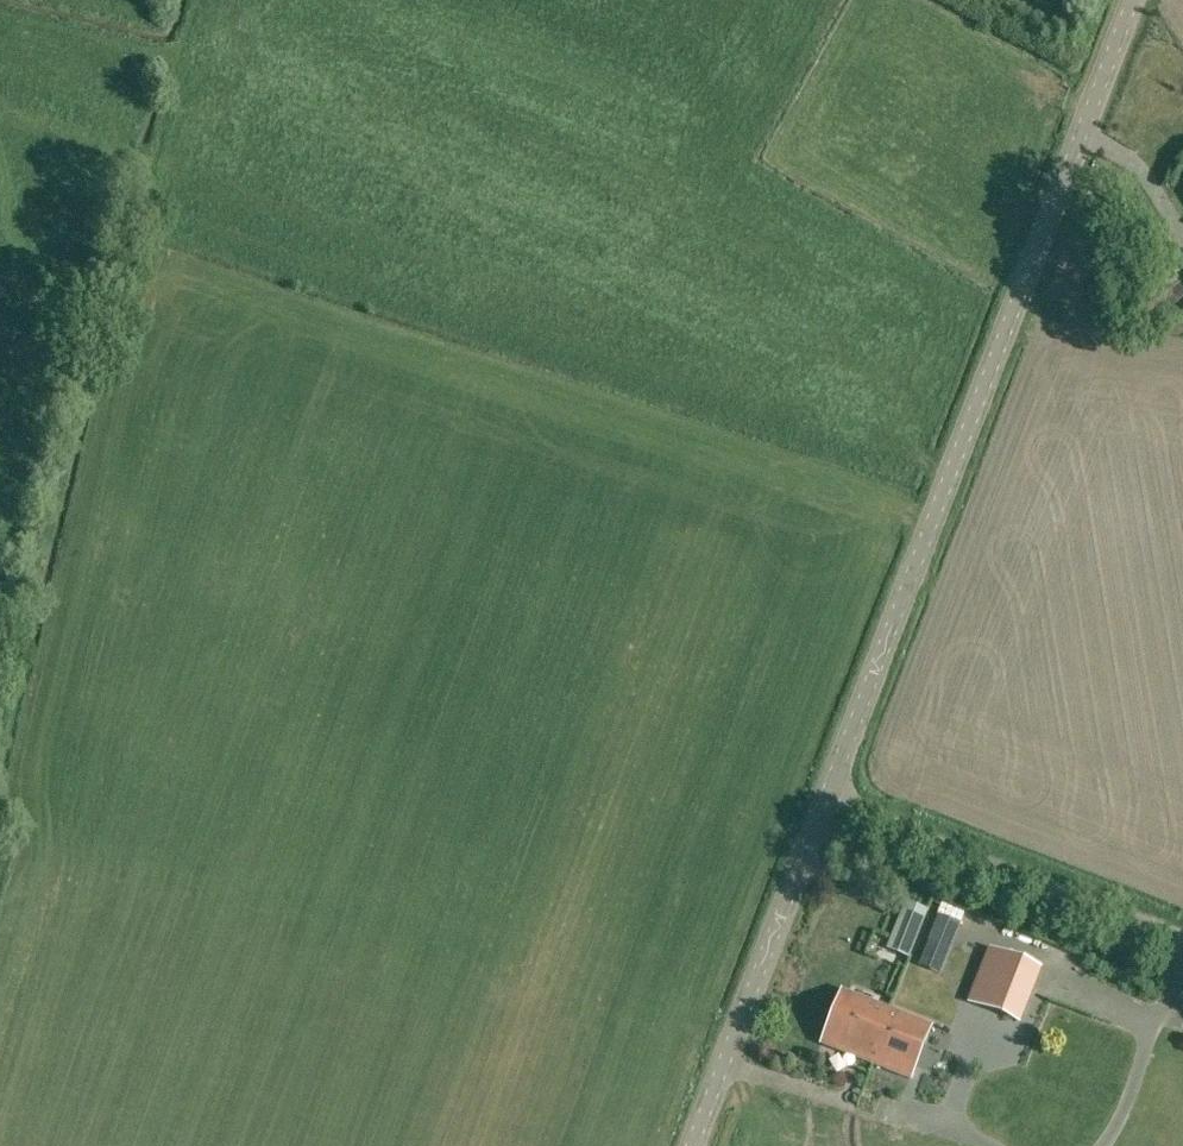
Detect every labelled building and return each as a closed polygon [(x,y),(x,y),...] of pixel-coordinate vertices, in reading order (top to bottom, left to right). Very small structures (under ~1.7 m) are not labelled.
[(1151,255),(1166,279),(1176,273),(1161,249),(1151,255)] [(921,921),(900,913),(888,944),(909,952),(921,921)] [(968,1003),(1015,1021),(1036,967),(989,949),(968,1003)] [(882,1023),(887,1008),(842,991),(821,1044),(870,1063),(879,1041),(867,1036),(873,1019),(882,1023)] [(931,1025),(887,1008),(882,1023),(873,1019),(867,1036),(879,1041),(870,1063),(910,1079),(931,1025)] [(1017,1118),(1023,1105),(1007,1098),(1001,1112),(1017,1118)]
